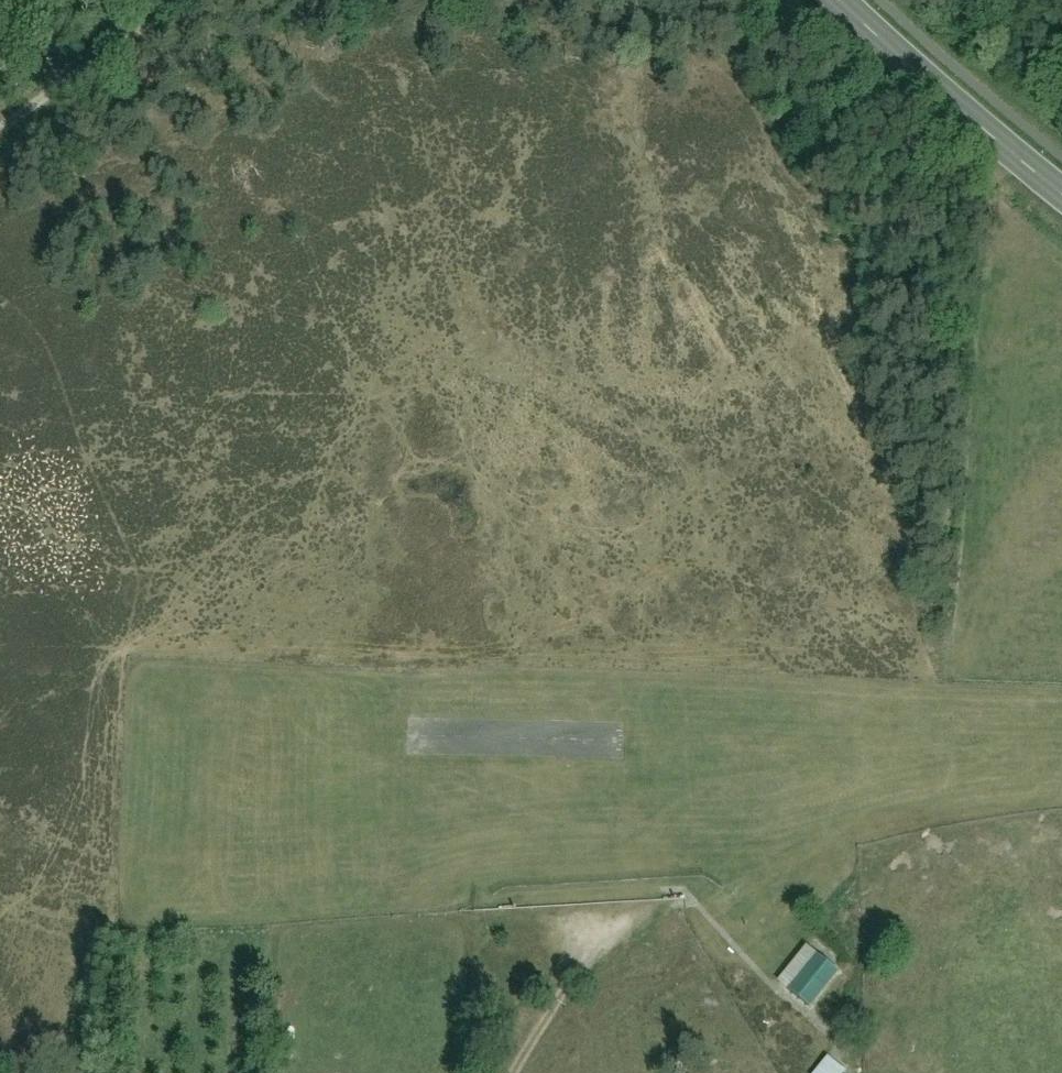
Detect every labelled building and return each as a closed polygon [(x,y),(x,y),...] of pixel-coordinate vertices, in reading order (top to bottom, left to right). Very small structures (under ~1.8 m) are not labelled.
[(819,1006),(845,972),(825,956),(799,990),(819,1006)]
